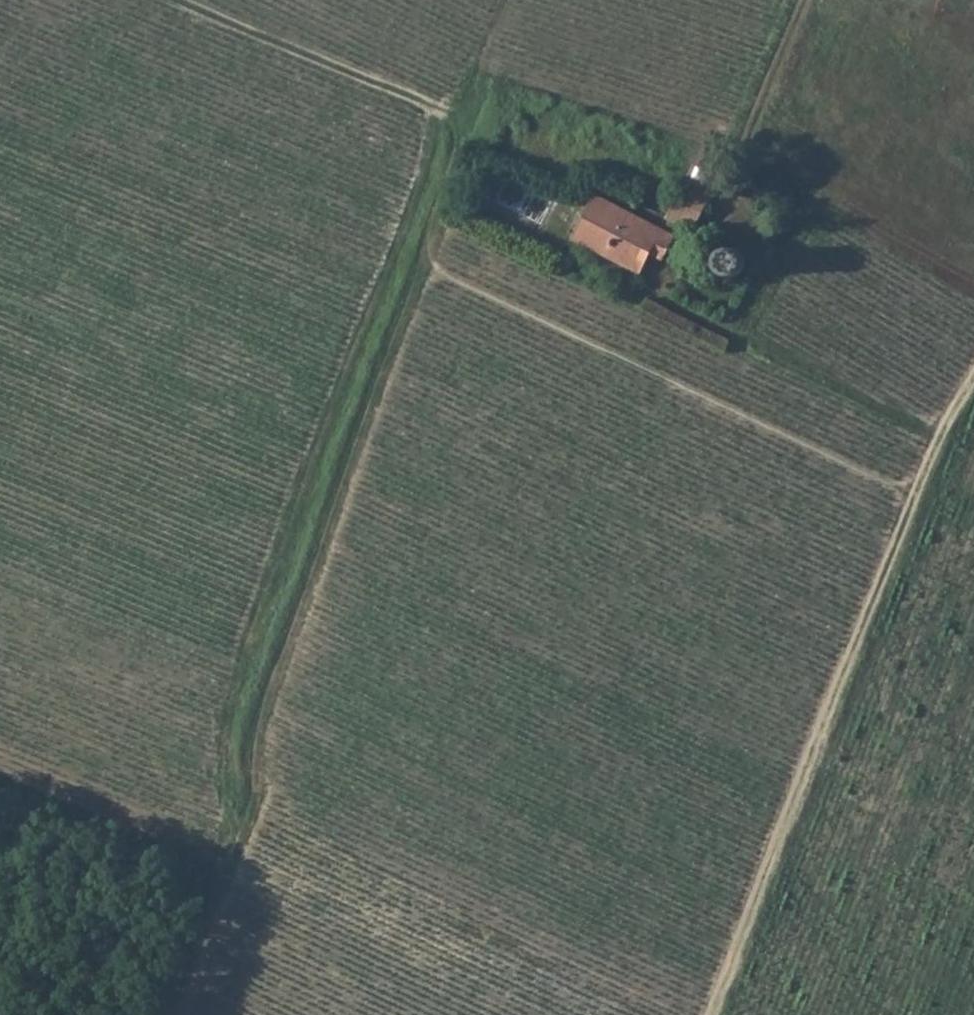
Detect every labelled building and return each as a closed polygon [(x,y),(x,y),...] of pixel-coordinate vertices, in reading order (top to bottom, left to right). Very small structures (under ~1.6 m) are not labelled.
[(705,143),(666,219),(694,234),(730,157),(705,143)] [(572,240),(639,276),(650,256),(661,262),(675,237),(596,195),(572,240)] [(718,270),(719,273),(722,275),(724,277),(727,278),(730,279),(733,279),(736,278),(739,276),(742,274),(744,272),(745,269),(746,266),(746,262),(745,259),(744,256),(742,253),(739,251),(736,250),(732,249),(729,250),(726,250),(723,252),(720,254),(718,257),(717,260),(717,264),(717,267),(718,270)]
